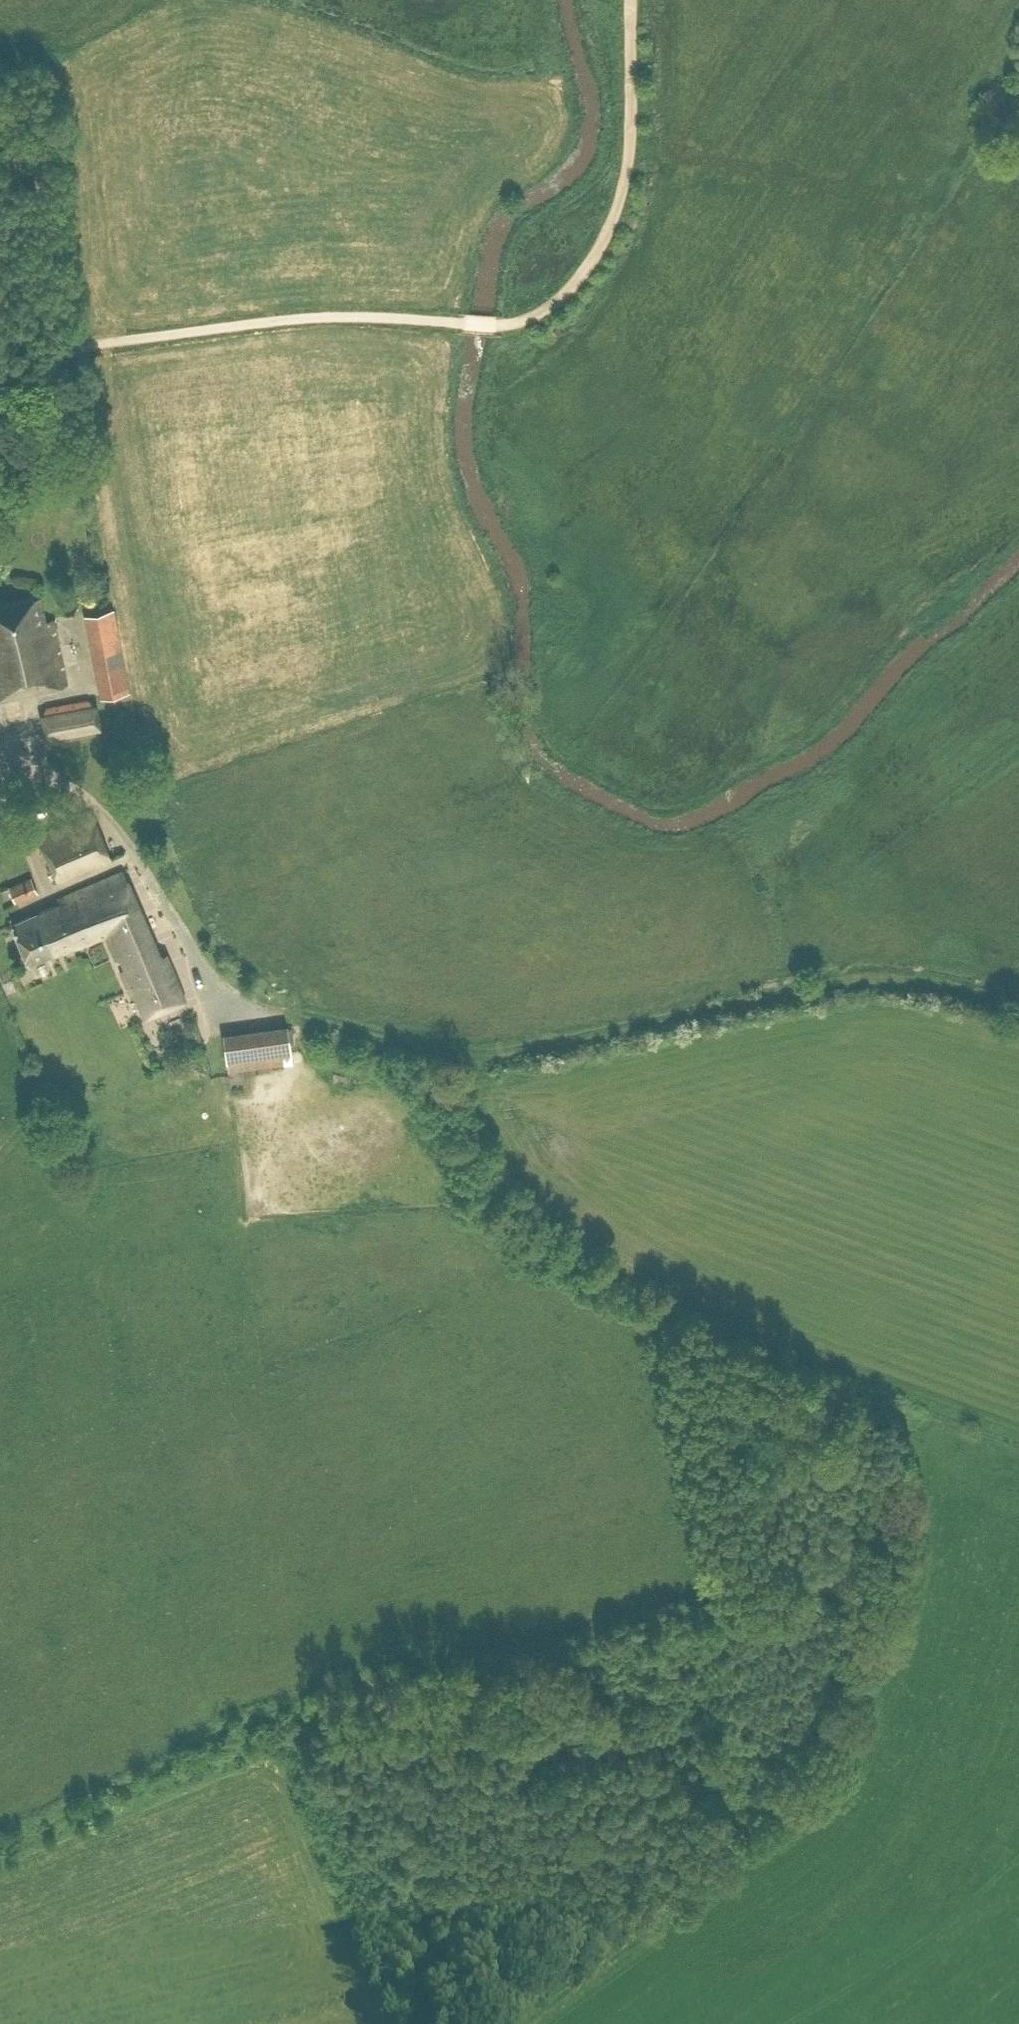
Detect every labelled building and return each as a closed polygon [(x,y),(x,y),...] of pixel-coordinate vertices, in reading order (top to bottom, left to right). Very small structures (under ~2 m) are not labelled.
[(65,680),(50,618),(44,619),(38,594),(0,603),(0,695),(65,680)] [(111,606),(89,611),(105,694),(128,689),(111,606)] [(47,706),(42,712),(46,735),(54,740),(91,733),(97,726),(92,703),(86,699),(47,706)] [(40,833),(60,880),(109,859),(89,812),(40,833)] [(66,893),(85,941),(105,933),(129,990),(132,989),(144,1018),(184,1001),(164,952),(157,955),(122,871),(66,893)] [(28,876),(9,885),(15,899),(35,890),(28,876)] [(85,941),(66,893),(62,895),(64,900),(12,920),(27,960),(73,942),(75,945),(85,941)] [(222,1032),(226,1060),(290,1052),(287,1024),(222,1032)]
